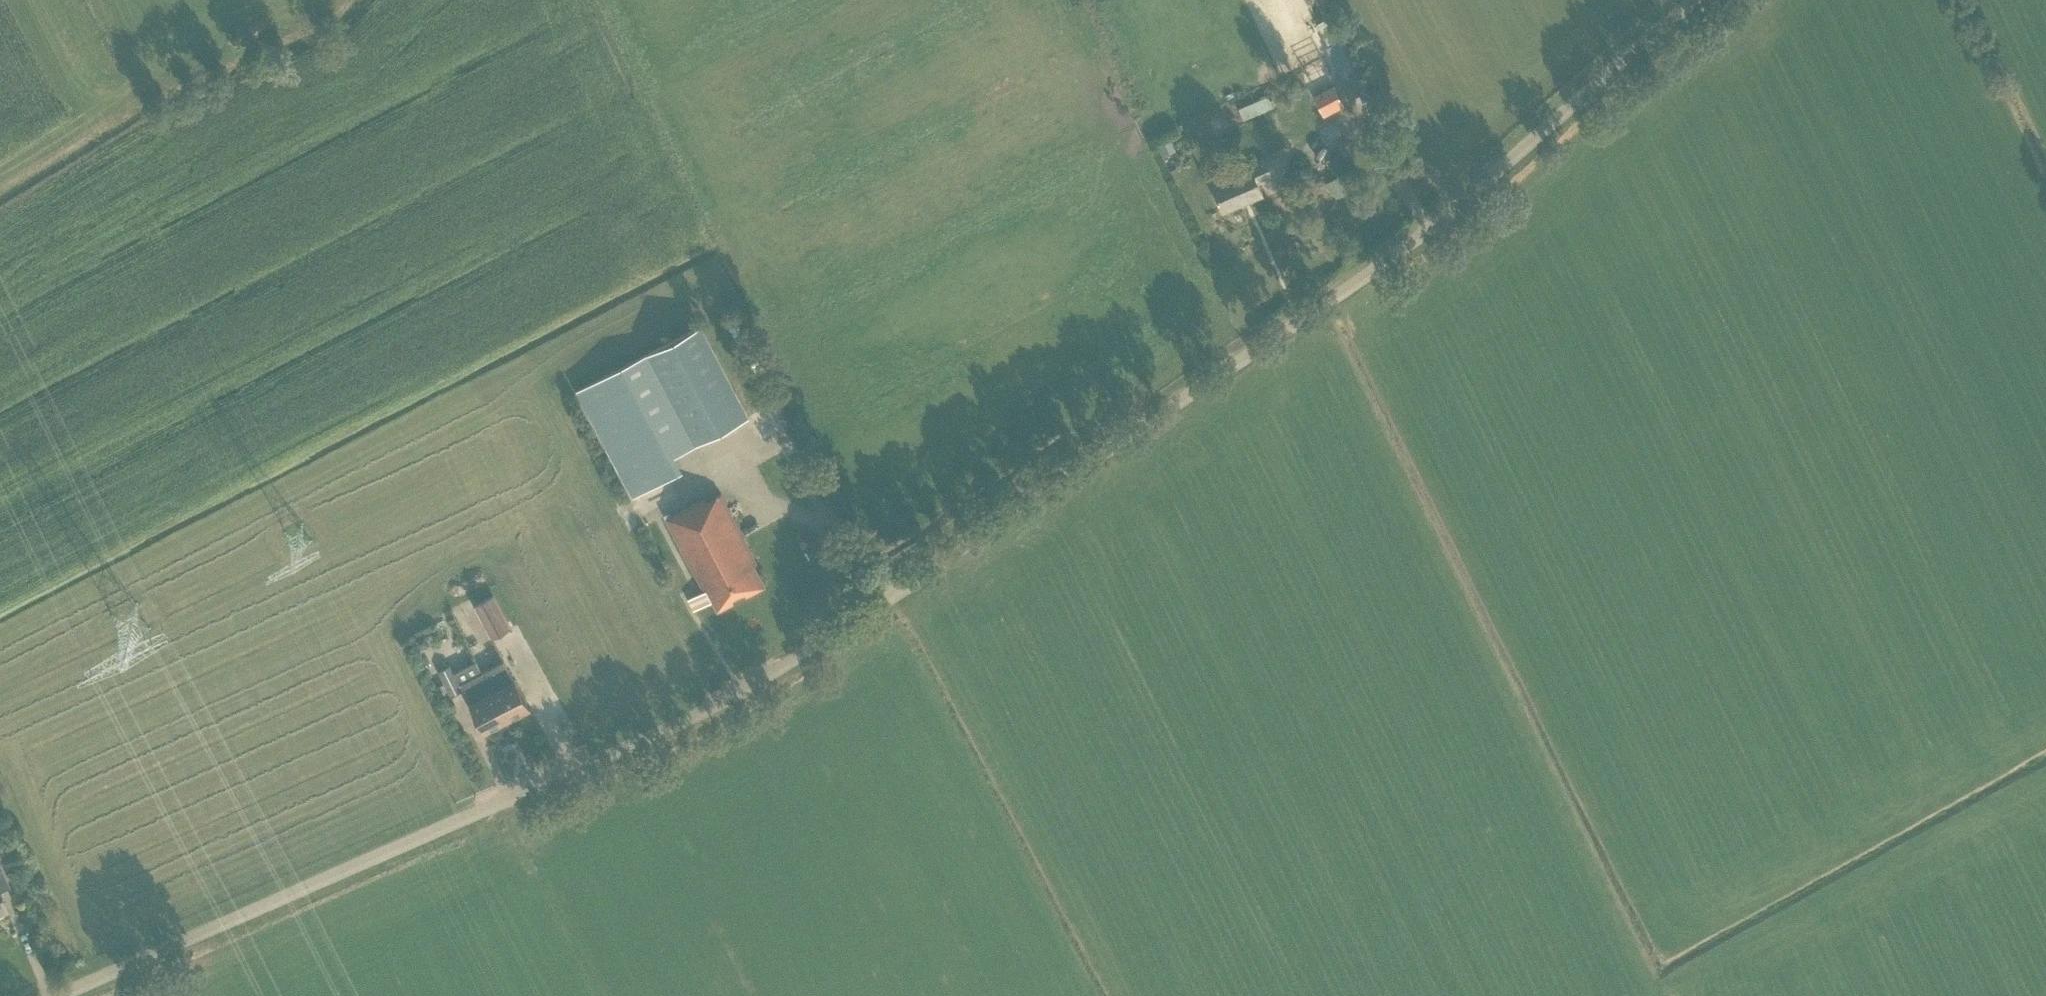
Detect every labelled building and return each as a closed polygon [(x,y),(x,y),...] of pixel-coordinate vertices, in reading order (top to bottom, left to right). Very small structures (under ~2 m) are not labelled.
[(1345,49),(1329,19),(1319,24),(1335,54),(1345,49)] [(1371,87),(1355,55),(1338,63),(1343,73),(1338,76),(1350,98),(1371,87)] [(1345,104),(1334,84),(1314,94),(1324,114),(1345,104)] [(1274,105),(1269,94),(1210,120),(1215,131),(1274,105)] [(1258,180),(1273,173),(1268,161),(1214,185),(1225,209),(1263,192),(1258,180)] [(703,323),(649,351),(698,444),(751,417),(703,323)] [(698,444),(649,351),(577,389),(633,496),(684,469),(677,455),(698,444)] [(760,564),(724,495),(709,502),(707,499),(669,519),(706,591),(690,599),(696,611),(715,601),(719,609),(765,585),(755,567),(760,564)] [(512,626),(494,593),(474,603),(492,637),(512,626)] [(483,670),(509,720),(532,708),(516,677),(514,678),(504,659),(483,670)] [(463,688),(450,663),(438,669),(451,695),(463,688)] [(509,720),(483,670),(461,682),(471,701),(470,702),(485,732),(509,720)] [(10,888),(0,864),(0,892),(10,888)]
